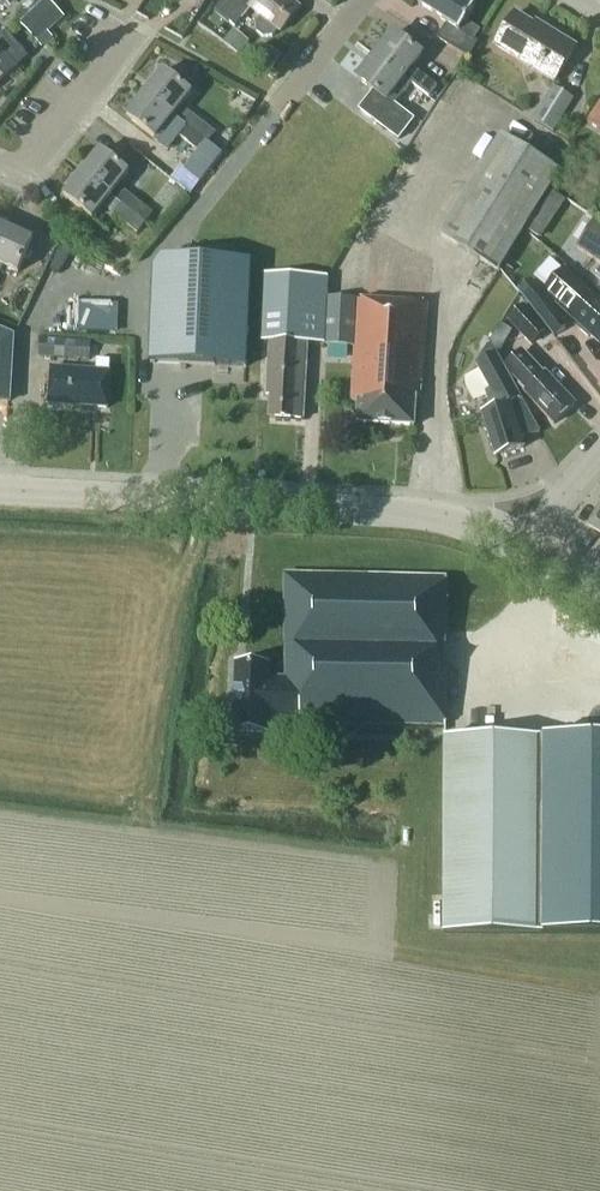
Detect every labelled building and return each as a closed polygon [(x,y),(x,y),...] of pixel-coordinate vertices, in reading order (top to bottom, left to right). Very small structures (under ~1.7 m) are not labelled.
[(49,30),(63,18),(47,0),(45,0),(32,11),(49,30)] [(261,17),(256,23),(257,32),(263,38),(272,36),(278,30),(280,32),(299,8),(290,0),(232,0),(231,1),(229,0),(222,0),(214,10),(235,27),(250,8),(261,17)] [(418,7),(446,24),(437,39),(468,58),(477,43),(473,40),(479,30),(465,22),(475,6),(473,5),(476,0),(422,0),(418,7)] [(576,47),(545,28),(543,31),(515,14),(495,46),(554,82),(576,47)] [(0,35),(0,82),(17,67),(28,57),(5,31),(0,35)] [(394,33),(376,56),(412,83),(429,97),(437,87),(422,75),(421,76),(411,69),(422,55),(394,33)] [(394,106),(412,83),(376,56),(358,79),(373,91),(359,109),(397,139),(412,120),(394,106)] [(163,71),(145,94),(207,143),(215,133),(181,107),(191,93),(163,71)] [(573,99),(553,87),(533,119),(553,132),(573,99)] [(177,135),(200,152),(207,143),(145,94),(127,117),(167,148),(177,135)] [(588,123),(599,131),(599,104),(588,123)] [(440,236),(498,271),(559,172),(501,137),(440,236)] [(207,145),(187,169),(176,159),(165,173),(189,193),(220,155),(207,145)] [(100,151),(82,174),(145,223),(152,213),(118,187),(128,173),(100,151)] [(145,223),(82,174),(64,197),(92,219),(103,205),(137,232),(145,223)] [(551,221),(560,208),(546,199),(538,212),(551,221)] [(594,220),(575,249),(599,266),(599,223),(594,220)] [(0,241),(0,271),(2,266),(18,273),(32,240),(6,228),(0,241)] [(250,262),(163,258),(154,270),(150,364),(246,368),(250,262)] [(592,337),(599,343),(599,342),(599,301),(592,293),(565,268),(545,290),(572,315),(570,317),(579,325),(577,327),(588,337),(592,337)] [(324,345),(327,298),(328,278),(265,274),(261,340),(270,341),(267,390),(270,391),(269,418),(303,420),(309,344),(324,345)] [(567,327),(532,281),(520,291),(555,336),(567,327)] [(327,298),(324,345),(355,347),(351,401),(359,401),(357,423),(414,427),(415,398),(420,398),(420,383),(423,383),(427,304),(327,298)] [(117,331),(118,302),(74,301),(73,330),(117,331)] [(507,321),(530,345),(545,332),(522,307),(507,321)] [(10,401),(13,337),(0,331),(0,401),(10,401)] [(89,359),(91,342),(40,339),(39,356),(89,359)] [(477,364),(496,354),(489,342),(477,364)] [(523,391),(524,393),(554,424),(575,405),(545,373),(521,350),(514,357),(504,367),(519,384),(518,385),(523,391)] [(475,365),(493,395),(487,396),(491,411),(482,414),(495,457),(523,448),(521,439),(539,433),(496,354),(477,364),(475,365)] [(51,369),(48,404),(107,408),(109,372),(107,372),(108,363),(96,362),(96,371),(51,369)] [(599,533),(599,507),(589,526),(599,533)] [(275,736),(286,737),(292,733),(292,719),(299,719),(299,722),(445,726),(446,580),(285,576),(286,679),(269,679),(269,667),(236,665),(234,732),(269,732),(275,736)] [(445,738),(444,931),(543,931),(543,933),(599,933),(599,740),(445,738)]
